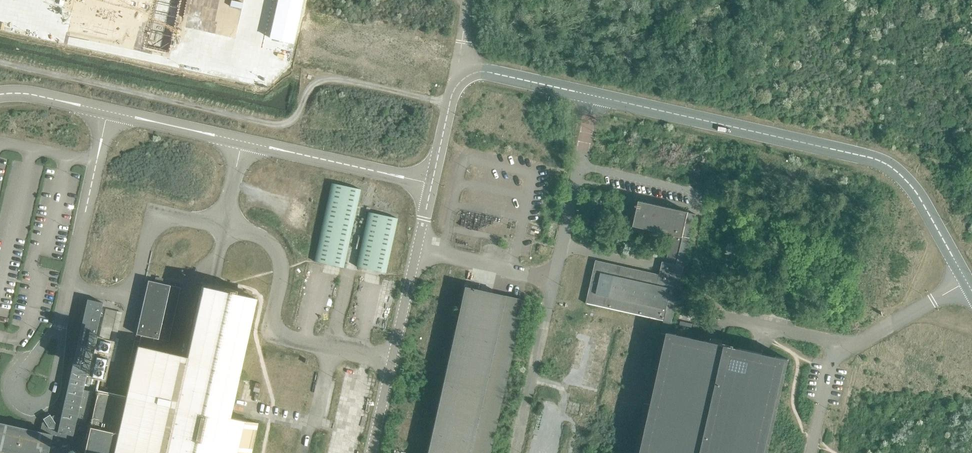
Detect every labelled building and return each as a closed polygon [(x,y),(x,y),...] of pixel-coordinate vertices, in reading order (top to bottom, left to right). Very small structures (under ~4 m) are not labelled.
[(343,267),(360,189),(330,183),(314,261),(341,267),(343,267)] [(641,420),(648,422),(668,332),(681,335),(682,331),(669,329),(670,325),(676,299),(695,214),(694,216),(688,214),(688,212),(664,206),(639,200),(636,211),(635,215),(634,222),(633,224),(633,226),(666,233),(669,234),(672,235),(668,256),(666,262),(664,262),(662,261),(661,267),(659,274),(651,272),(645,271),(641,270),(634,269),(631,268),(624,266),(620,266),(614,264),(610,263),(595,260),(588,294),(587,296),(586,303),(589,304),(590,304),(605,308),(664,321),(663,324),(641,419),(641,420)] [(397,218),(367,212),(356,266),(358,266),(385,272),(397,218)] [(139,341),(138,345),(155,349),(158,339),(168,341),(180,287),(148,280),(136,334),(141,335),(139,341)] [(106,393),(97,391),(90,424),(89,427),(83,452),(252,452),(255,438),(258,424),(228,417),(229,413),(232,414),(234,405),(231,404),(255,298),(218,290),(205,287),(202,286),(186,356),(180,355),(167,352),(155,349),(138,345),(139,341),(134,340),(125,380),(129,381),(125,398),(118,396),(106,393)] [(476,289),(464,287),(426,452),(488,452),(522,300),(476,289)] [(61,417),(57,432),(72,435),(74,425),(84,427),(85,426),(89,427),(90,424),(85,423),(85,422),(76,420),(76,419),(82,390),(92,348),(99,317),(102,302),(101,302),(88,299),(87,299),(86,300),(87,300),(61,417)] [(101,327),(116,331),(120,312),(105,308),(101,327)] [(788,359),(767,355),(751,351),(734,347),(713,342),(710,342),(681,335),(668,332),(648,422),(641,452),(767,452),(788,359)] [(598,336),(587,382),(599,384),(610,339),(598,336)] [(569,362),(580,365),(587,342),(576,339),(569,362)] [(571,399),(595,405),(598,393),(574,387),(571,399)] [(92,392),(82,390),(76,419),(86,421),(92,392)] [(579,413),(581,405),(570,401),(567,410),(579,413)] [(72,435),(57,432),(61,417),(53,415),(51,416),(49,414),(42,418),(44,421),(42,422),(40,431),(32,430),(19,427),(18,427),(5,424),(4,423),(4,424),(0,423),(0,450),(2,451),(3,451),(13,452),(47,452),(48,449),(50,450),(54,447),(56,440),(60,437),(71,440),(76,437),(77,430),(83,431),(84,427),(74,425),(72,435)]
